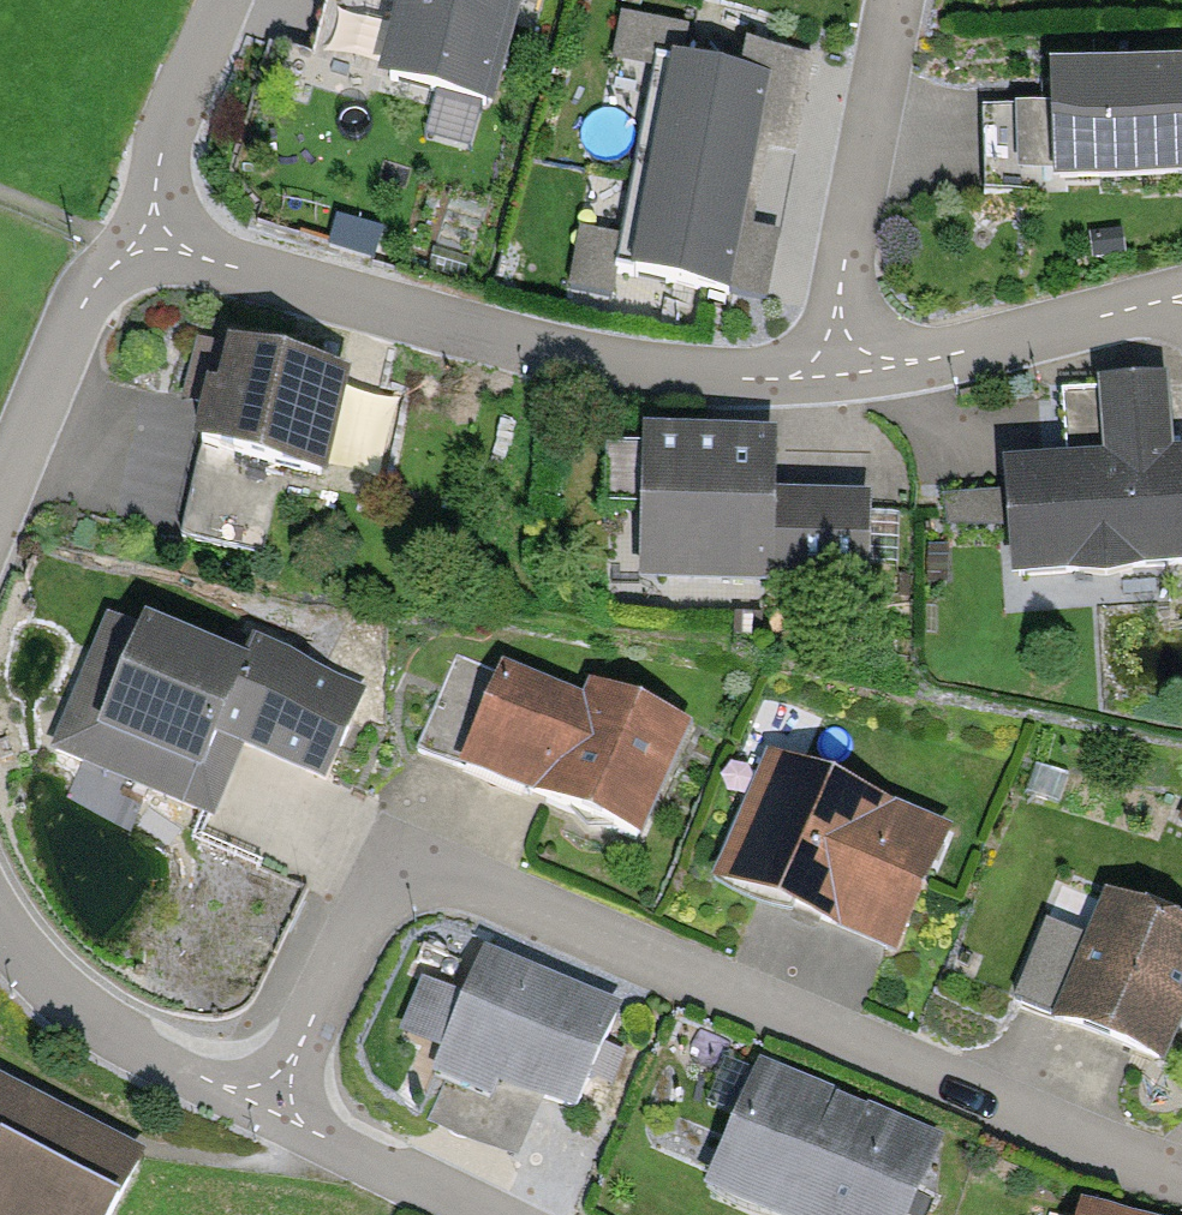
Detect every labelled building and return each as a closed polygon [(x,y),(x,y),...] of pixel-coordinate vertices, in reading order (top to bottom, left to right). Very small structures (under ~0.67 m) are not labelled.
[(519,0),(395,0),(373,89),(490,117),(519,0)] [(729,291),(772,78),(664,56),(622,270),(729,291)] [(1052,64),(1055,175),(1181,172),(1181,60),(1052,64)] [(991,175),(1054,173),(1051,100),(988,102),(991,175)] [(743,298),(777,299),(778,227),(744,226),(743,298)] [(348,376),(219,346),(196,447),(324,477),(348,376)] [(1000,471),(1007,586),(1181,574),(1181,459),(1167,460),(1162,385),(1094,390),(1099,465),(1000,471)] [(776,444),(642,436),(633,580),(864,594),(869,506),(773,500),(776,444)] [(241,677),(107,619),(50,751),(213,820),(242,753),(318,785),(360,687),(256,642),(241,677)] [(639,845),(689,725),(585,682),(577,703),(493,668),(451,768),(639,845)] [(946,835),(770,755),(711,883),(887,963),(946,835)] [(1181,1012),(1181,926),(1106,894),(1090,930),(1066,919),(1045,968),(1069,979),(1049,1024),(1156,1071),(1181,1012)] [(616,1006),(481,950),(437,1055),(572,1111),(616,1006)] [(752,1061),(699,1185),(770,1214),(907,1214),(939,1141),(752,1061)] [(0,1072),(0,1214),(107,1214),(143,1149),(0,1072)]
